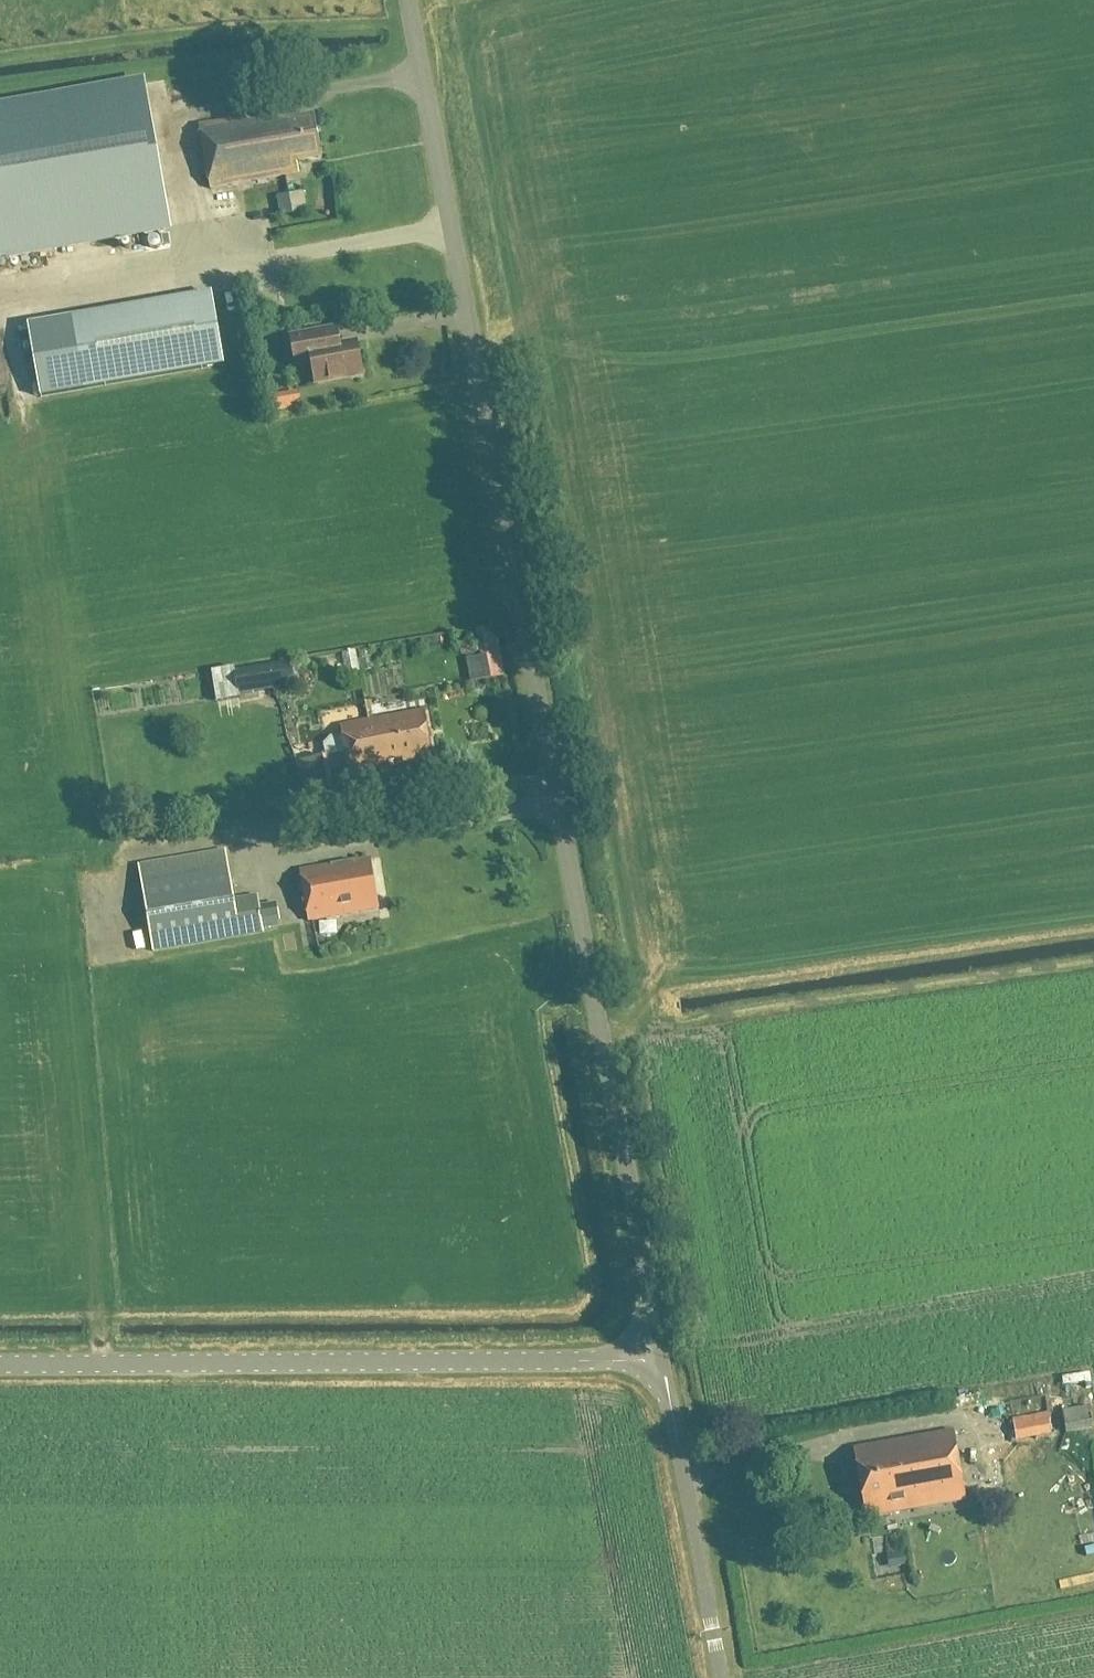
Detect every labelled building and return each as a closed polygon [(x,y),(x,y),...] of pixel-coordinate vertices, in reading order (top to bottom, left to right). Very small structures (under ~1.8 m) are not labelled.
[(168,229),(142,84),(0,110),(0,259),(168,229)] [(210,294),(72,318),(84,390),(223,366),(210,294)] [(315,385),(362,376),(356,345),(339,348),(336,330),(290,338),(296,368),(312,365),(315,385)] [(4,346),(0,378),(22,381),(25,348),(4,346)] [(502,656),(501,625),(484,626),(486,656),(502,656)] [(239,692),(272,686),(295,683),(292,663),(269,667),(269,666),(236,671),(235,667),(211,671),(216,702),(239,698),(239,692)] [(368,721),(377,771),(389,769),(388,762),(401,760),(402,765),(431,759),(422,711),(368,721)] [(329,769),(348,766),(350,776),(377,771),(368,721),(341,727),(342,734),(330,737),(323,745),(326,759),(297,764),(306,809),(336,804),(329,769)] [(258,897),(234,901),(226,852),(139,867),(153,954),(263,934),(263,930),(278,928),(277,922),(279,921),(276,904),(260,907),(258,897)] [(378,910),(369,860),(299,872),(308,922),(378,910)] [(1089,1408),(1062,1413),(1066,1436),(1093,1431),(1089,1408)] [(1048,1415),(1047,1415),(1012,1421),(1016,1442),(1052,1436),(1048,1415)] [(954,1432),(853,1450),(866,1520),(966,1502),(954,1432)]
